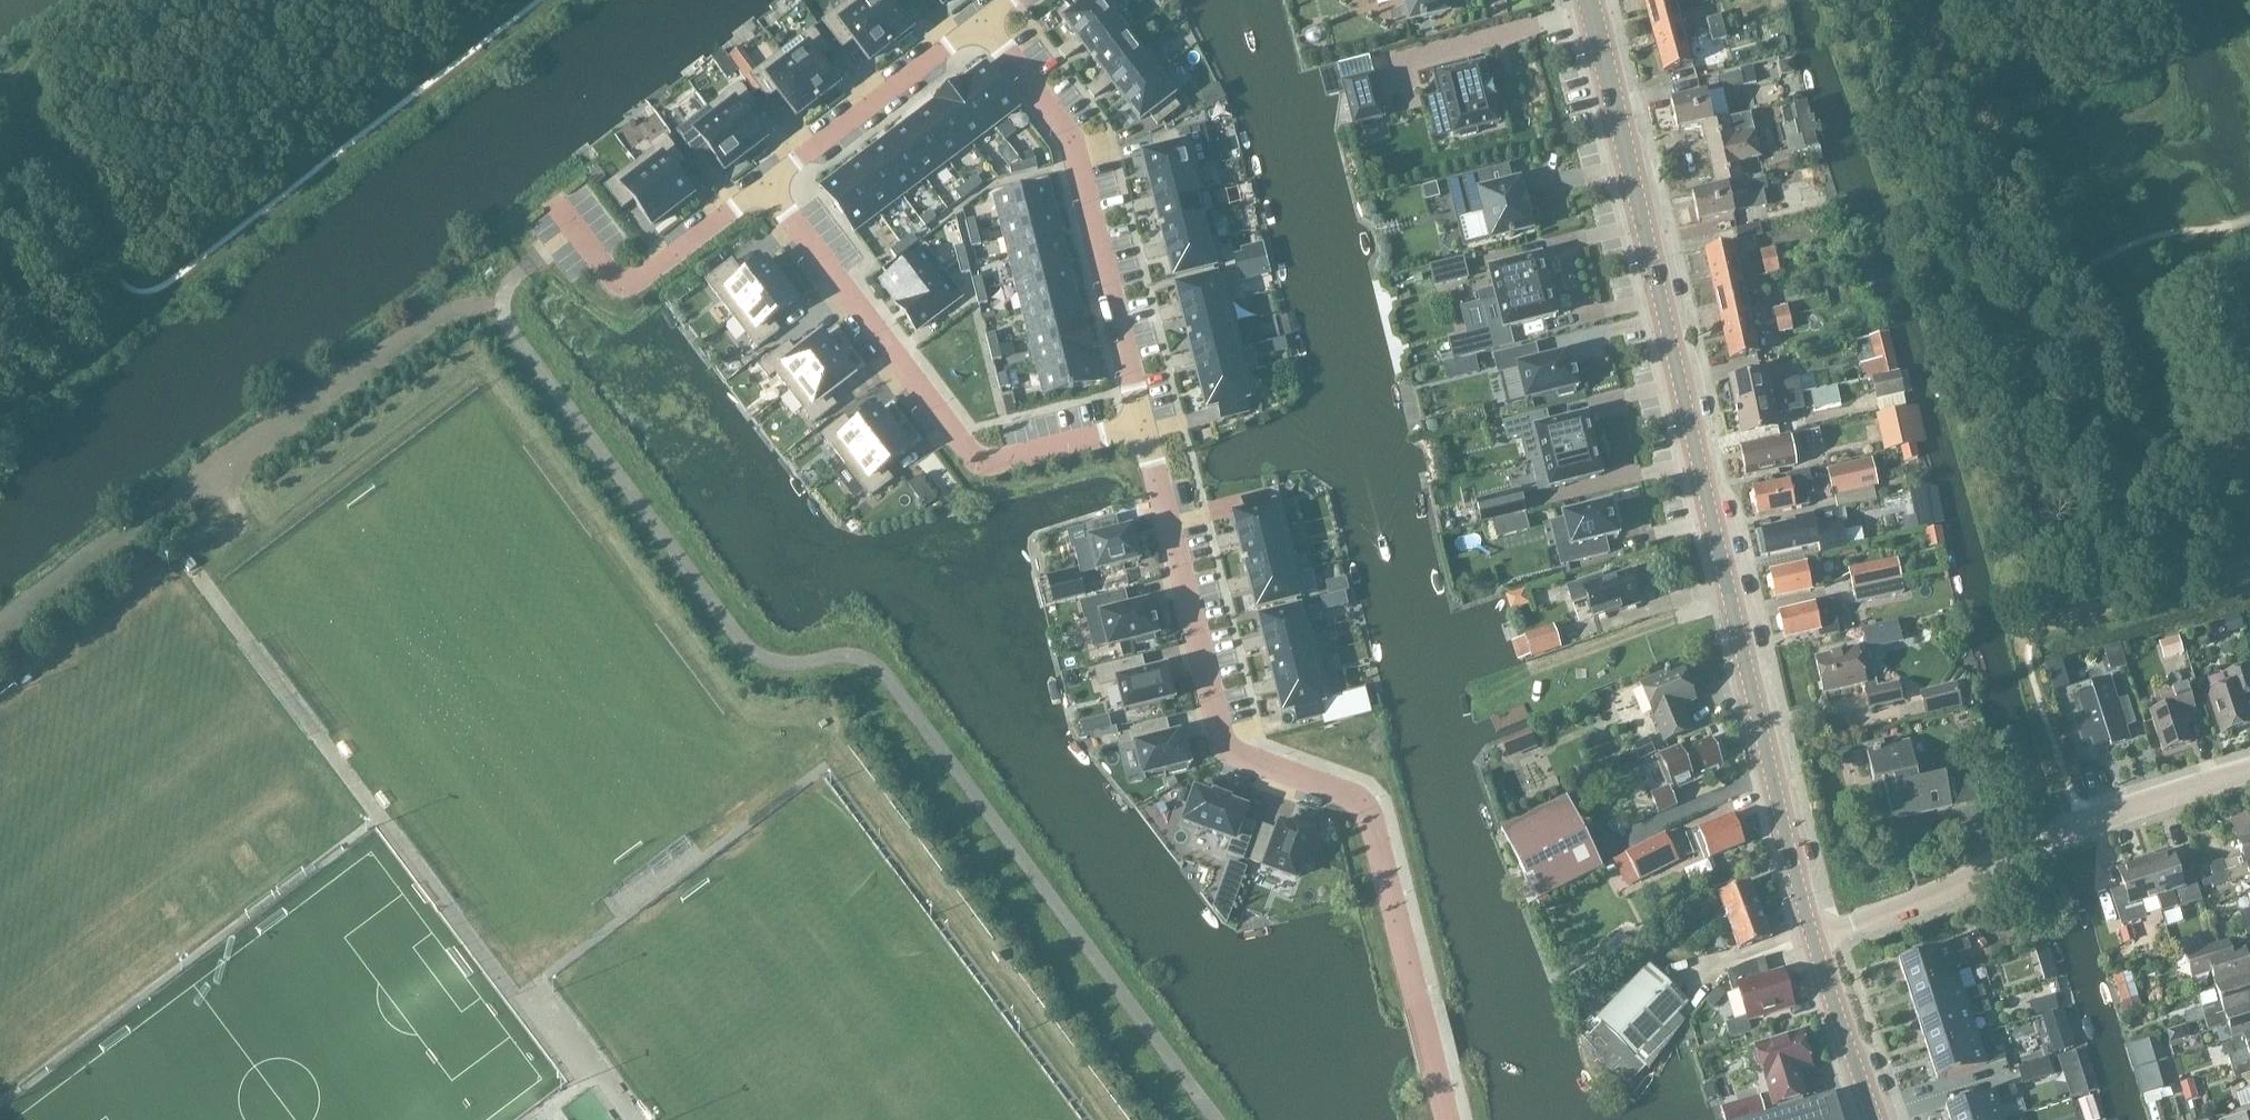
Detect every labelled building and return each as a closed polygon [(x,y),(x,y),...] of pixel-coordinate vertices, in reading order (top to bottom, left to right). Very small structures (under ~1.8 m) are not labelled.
[(823,21),(840,44),(851,35),(870,60),(888,46),(889,47),(890,46),(856,0),(851,0),(823,21)] [(890,46),(892,44),(891,43),(896,40),(899,43),(912,33),(891,5),(897,0),(856,0),(890,46)] [(1080,41),(1112,17),(1113,18),(1120,13),(1110,0),(1067,0),(1064,2),(1073,14),(1064,20),(1077,37),(1080,41)] [(1401,1),(1405,0),(1410,18),(1421,15),(1421,17),(1427,16),(1426,14),(1436,12),(1439,11),(1441,9),(1442,7),(1443,5),(1444,4),(1444,3),(1444,1),(1444,0),(1400,0),(1401,1)] [(1650,17),(1678,9),(1676,0),(1645,0),(1650,17)] [(1684,33),(1678,9),(1650,17),(1657,46),(1696,35),(1695,30),(1684,33)] [(1708,31),(1723,27),(1720,16),(1706,19),(1708,31)] [(1080,41),(1077,37),(1059,51),(1065,59),(1083,45),(1093,58),(1092,59),(1094,61),(1127,36),(1113,18),(1112,17),(1080,41)] [(1726,39),(1723,27),(1708,31),(1711,42),(1726,39)] [(807,48),(789,62),(818,101),(820,100),(819,98),(837,85),(818,60),(830,51),(813,29),(800,38),(807,48)] [(1700,51),(1696,35),(1657,46),(1664,72),(1693,64),(1690,53),(1700,51)] [(1094,61),(1095,63),(1096,62),(1106,76),(1097,83),(1103,90),(1112,83),(1109,79),(1141,55),(1141,54),(1127,36),(1094,61)] [(1109,79),(1112,83),(1124,99),(1163,69),(1148,49),(1141,54),(1141,55),(1109,79)] [(816,102),(818,101),(789,62),(782,52),(750,77),(767,99),(778,90),(797,115),(815,101),(816,102)] [(1467,61),(1432,70),(1439,96),(1443,95),(1453,135),(1459,133),(1460,138),(1477,134),(1475,129),(1499,123),(1484,61),(1468,66),(1467,61)] [(1696,79),(1714,74),(1711,63),(1693,68),(1696,79)] [(1017,107),(985,65),(962,82),(961,81),(960,82),(993,125),(1017,107)] [(1163,69),(1124,99),(1140,120),(1149,113),(1157,124),(1179,108),(1171,96),(1179,90),(1163,69)] [(1372,74),(1342,82),(1353,125),(1383,117),(1372,74)] [(1741,74),(1718,79),(1721,91),(1744,86),(1741,74)] [(970,143),(993,125),(960,82),(937,99),(970,143)] [(1103,90),(1097,83),(1088,89),(1094,97),(1103,90)] [(746,154),(764,140),(746,115),(757,106),(740,84),(709,108),(745,155),(746,154)] [(1705,133),(1731,127),(1728,117),(1713,120),(1707,93),(1672,101),(1679,130),(1703,125),(1705,133)] [(915,117),(947,160),(970,143),(937,99),(936,99),(937,101),(915,117)] [(743,157),(745,155),(709,108),(677,132),(694,154),(706,145),(724,170),(743,156),(743,157)] [(924,177),(947,160),(915,117),(892,135),(924,177)] [(1733,138),(1731,127),(1705,133),(1717,188),(1717,189),(1743,183),(1743,182),(1739,163),(1760,158),(1754,133),(1733,138)] [(1144,155),(1150,181),(1198,169),(1191,143),(1181,145),(1178,132),(1151,138),(1154,152),(1144,155)] [(901,195),(924,177),(892,135),(869,152),(901,195)] [(674,209),(673,209),(692,195),(673,170),(684,161),(665,136),(652,145),(655,149),(636,163),(672,210),(674,209)] [(878,212),(901,195),(869,152),(846,170),(878,212)] [(1022,164),(1024,172),(1037,169),(1035,160),(1022,164)] [(670,212),(672,210),(636,163),(605,187),(622,209),(633,200),(652,225),(670,211),(670,212)] [(1024,172),(1022,164),(1009,167),(1011,175),(1024,172)] [(1150,181),(1155,199),(1156,204),(1195,194),(1195,195),(1204,193),(1198,169),(1150,181)] [(854,230),(878,212),(846,170),(822,188),(854,230)] [(1490,171),(1447,182),(1453,207),(1475,201),(1478,214),(1484,212),(1491,240),(1509,236),(1510,238),(1514,237),(1513,235),(1531,230),(1527,213),(1529,212),(1526,199),(1523,199),(1519,182),(1495,188),(1490,171)] [(965,185),(971,192),(982,184),(976,177),(965,185)] [(1717,188),(1693,193),(1700,223),(1734,215),(1730,197),(1768,188),(1765,177),(1743,182),(1743,183),(1717,189),(1717,188)] [(995,197),(1002,226),(1054,213),(1047,184),(995,197)] [(971,192),(965,185),(955,193),(960,200),(971,192)] [(1155,199),(1144,202),(1146,211),(1157,209),(1161,225),(1160,225),(1160,228),(1201,217),(1200,216),(1195,195),(1195,194),(1156,204),(1155,199)] [(1144,202),(1132,205),(1135,214),(1146,211),(1144,202)] [(920,219),(925,227),(936,218),(930,211),(920,219)] [(1002,226),(1009,254),(1061,241),(1054,213),(1002,226)] [(1160,228),(1161,230),(1162,230),(1167,246),(1155,248),(1158,258),(1169,255),(1168,250),(1215,239),(1209,214),(1200,216),(1201,217),(1160,228)] [(968,234),(977,232),(974,219),(965,221),(968,234)] [(1738,239),(1763,234),(1760,223),(1736,228),(1738,239)] [(977,232),(968,234),(972,247),(981,245),(977,232)] [(901,243),(907,250),(917,242),(912,235),(901,243)] [(1215,239),(1168,250),(1169,255),(1174,276),(1222,264),(1215,239)] [(1016,282),(1068,269),(1061,241),(1009,254),(1016,282)] [(1484,241),(1467,243),(1469,267),(1486,266),(1484,241)] [(907,250),(901,243),(891,251),(896,258),(907,250)] [(1711,277),(1753,268),(1753,266),(1750,267),(1747,254),(1738,256),(1735,243),(1705,250),(1711,277)] [(958,261),(966,259),(963,246),(954,248),(958,261)] [(1158,258),(1155,248),(1144,251),(1146,261),(1158,258)] [(898,305),(898,306),(942,273),(924,249),(881,281),(899,304),(898,305)] [(1763,263),(1777,260),(1774,249),(1761,252),(1763,263)] [(1545,277),(1540,256),(1488,269),(1493,289),(1478,292),(1480,303),(1547,287),(1546,280),(1548,279),(1547,277),(1545,277)] [(966,259),(958,261),(961,274),(970,271),(966,259)] [(1463,259),(1430,267),(1435,286),(1467,278),(1463,259)] [(1779,272),(1777,260),(1763,263),(1766,275),(1779,272)] [(780,281),(779,279),(765,261),(740,280),(728,263),(705,280),(733,317),(780,281)] [(1756,281),(1753,268),(1711,277),(1718,305),(1747,298),(1744,284),(1756,281)] [(1068,269),(1016,282),(1023,310),(1075,297),(1068,269)] [(942,273),(898,306),(916,330),(960,297),(942,273)] [(1231,301),(1224,275),(1177,287),(1182,308),(1183,313),(1231,301)] [(975,292),(984,290),(981,277),(972,279),(975,292)] [(782,283),(780,281),(733,317),(757,348),(779,331),(770,320),(795,301),(781,283),(782,283)] [(1547,287),(1480,303),(1483,314),(1498,310),(1503,330),(1555,317),(1550,296),(1552,296),(1551,293),(1549,294),(1547,287)] [(978,305),(987,303),(984,290),(975,292),(978,305)] [(1023,310),(1030,338),(1084,325),(1083,323),(1082,324),(1075,297),(1023,310)] [(1750,308),(1747,298),(1718,305),(1724,332),(1754,325),(1769,322),(1765,305),(1750,308)] [(1237,324),(1231,301),(1183,313),(1182,308),(1171,311),(1173,320),(1184,317),(1188,334),(1187,334),(1188,336),(1237,324)] [(1787,306),(1773,309),(1776,322),(1790,318),(1787,306)] [(1173,320),(1171,311),(1160,313),(1162,323),(1173,320)] [(1856,317),(1862,338),(1874,335),(1868,314),(1856,317)] [(1790,318),(1776,322),(1779,332),(1792,329),(1790,318)] [(1188,336),(1188,339),(1190,338),(1194,354),(1182,357),(1185,367),(1196,364),(1195,359),(1242,347),(1237,324),(1188,336)] [(1084,325),(1030,338),(1037,366),(1091,352),(1084,325)] [(1760,353),(1754,325),(1724,332),(1730,360),(1760,353)] [(1448,340),(1453,359),(1486,351),(1481,332),(1448,340)] [(1898,371),(1889,332),(1868,337),(1877,376),(1898,371)] [(989,348),(998,346),(995,333),(986,335),(989,348)] [(838,355),(836,353),(835,354),(821,336),(797,354),(788,343),(759,365),(768,378),(775,372),(790,391),(838,355)] [(998,346),(989,348),(992,361),(1001,359),(998,346)] [(1535,346),(1494,356),(1498,373),(1500,372),(1517,368),(1525,399),(1525,401),(1557,393),(1558,397),(1574,393),(1573,389),(1575,388),(1575,389),(1578,388),(1577,386),(1572,366),(1572,364),(1569,364),(1569,365),(1568,365),(1566,354),(1539,361),(1535,346)] [(1248,371),(1242,347),(1195,359),(1196,364),(1201,383),(1248,371)] [(1091,352),(1037,366),(1045,395),(1097,382),(1090,354),(1091,354),(1091,352)] [(839,356),(838,355),(790,391),(813,423),(836,406),(827,394),(852,376),(838,357),(839,356)] [(1475,356),(1463,359),(1466,373),(1478,370),(1475,356)] [(1185,367),(1182,357),(1171,360),(1174,370),(1185,367)] [(1508,403),(1525,399),(1517,368),(1500,372),(1508,403)] [(1201,383),(1207,408),(1218,406),(1221,419),(1248,413),(1245,399),(1255,396),(1248,371),(1201,383)] [(1736,408),(1799,394),(1796,379),(1776,383),(1769,385),(1766,371),(1730,379),(1731,383),(1727,386),(1729,393),(1733,395),(1736,408)] [(1907,371),(1899,372),(1872,378),(1879,414),(1905,408),(1903,396),(1912,394),(1907,371)] [(1005,374),(996,376),(1000,389),(1008,387),(1005,374)] [(1803,408),(1799,394),(1736,408),(1742,435),(1777,427),(1775,415),(1783,412),(1803,408)] [(893,430),(892,428),(878,410),(853,429),(844,417),(822,434),(846,466),(893,430)] [(1873,416),(1882,452),(1908,447),(1900,410),(1873,416)] [(1546,412),(1503,422),(1507,440),(1535,433),(1542,458),(1593,445),(1586,415),(1549,425),(1546,412)] [(895,431),(893,430),(846,466),(870,497),(892,480),(884,469),(908,450),(894,432),(895,431)] [(1818,431),(1739,447),(1746,476),(1796,466),(1792,450),(1821,444),(1818,431)] [(1601,476),(1593,445),(1542,458),(1531,461),(1538,491),(1601,476)] [(1835,496),(1874,487),(1877,487),(1872,460),(1829,469),(1835,496)] [(1787,476),(1788,483),(1753,490),(1759,516),(1809,506),(1806,492),(1813,490),(1809,472),(1787,476)] [(921,477),(909,486),(926,508),(938,499),(921,477)] [(1287,528),(1281,503),(1280,503),(1276,490),(1241,499),(1244,512),(1234,515),(1239,535),(1240,539),(1287,528)] [(1520,490),(1476,501),(1482,522),(1525,512),(1520,490)] [(1618,535),(1610,502),(1606,504),(1605,500),(1587,504),(1588,508),(1562,514),(1570,545),(1557,548),(1561,565),(1608,554),(1604,539),(1618,535)] [(1764,538),(1758,539),(1762,556),(1767,555),(1768,556),(1818,546),(1820,555),(1847,548),(1839,510),(1794,519),(1795,524),(1762,530),(1764,538)] [(1849,530),(1864,529),(1863,514),(1848,515),(1849,530)] [(1129,529),(1118,531),(1115,518),(1085,526),(1088,539),(1088,541),(1096,569),(1095,569),(1096,572),(1098,571),(1137,561),(1137,562),(1139,561),(1139,559),(1132,530),(1131,528),(1129,529)] [(1293,550),(1287,528),(1240,539),(1239,535),(1216,540),(1219,550),(1241,544),(1245,559),(1244,559),(1244,562),(1293,550)] [(1252,588),(1251,583),(1299,572),(1293,550),(1244,562),(1245,564),(1246,564),(1250,579),(1239,581),(1241,591),(1252,588)] [(1805,566),(1803,566),(1771,573),(1776,598),(1811,591),(1811,590),(1824,587),(1818,556),(1804,559),(1805,566)] [(1898,562),(1850,572),(1853,589),(1901,578),(1898,562)] [(1251,583),(1252,588),(1257,608),(1305,596),(1299,572),(1251,583)] [(1629,572),(1603,580),(1602,574),(1567,586),(1572,602),(1587,597),(1594,618),(1639,603),(1638,599),(1641,598),(1637,584),(1633,585),(1629,572)] [(1241,591),(1239,581),(1227,584),(1230,594),(1241,591)] [(1087,619),(1100,616),(1107,645),(1108,645),(1107,646),(1108,648),(1110,647),(1136,640),(1137,645),(1154,640),(1153,636),(1156,636),(1158,635),(1157,633),(1152,614),(1153,613),(1152,611),(1150,612),(1148,612),(1146,602),(1128,607),(1124,592),(1081,603),(1085,619),(1087,619)] [(1832,601),(1780,614),(1786,639),(1820,631),(1821,636),(1839,632),(1832,601)] [(1313,631),(1307,607),(1260,619),(1265,638),(1266,643),(1313,631)] [(1319,653),(1313,631),(1266,643),(1265,638),(1242,644),(1245,653),(1267,648),(1271,663),(1270,663),(1270,665),(1319,653)] [(1869,708),(1902,701),(1898,684),(1879,687),(1876,675),(1864,677),(1858,650),(1816,659),(1824,693),(1864,685),(1869,708)] [(1324,675),(1319,653),(1270,665),(1271,668),(1272,667),(1276,682),(1253,688),(1256,697),(1278,692),(1277,687),(1324,675)] [(1116,681),(1124,711),(1172,700),(1174,699),(1174,697),(1173,697),(1166,669),(1166,666),(1163,667),(1164,667),(1144,672),(1141,658),(1095,670),(1099,685),(1116,681)] [(2249,693),(2249,676),(2247,666),(2227,672),(2230,683),(2207,691),(2221,733),(2249,723),(2249,722),(2241,696),(2249,693)] [(1678,707),(1695,700),(1681,667),(1668,672),(1668,670),(1664,672),(1665,674),(1640,684),(1664,741),(1690,730),(1684,714),(1682,715),(1678,707)] [(1324,675),(1277,687),(1278,692),(1283,711),(1294,709),(1297,723),(1324,716),(1326,725),(1353,718),(1347,695),(1331,699),(1324,675)] [(2126,699),(2116,702),(2108,678),(2091,684),(2093,690),(2077,695),(2083,714),(2074,716),(2080,735),(2089,732),(2093,746),(2109,741),(2111,745),(2128,740),(2124,725),(2134,722),(2126,699)] [(1957,685),(1921,693),(1926,716),(1962,707),(1957,685)] [(2181,717),(2196,712),(2187,685),(2154,695),(2158,708),(2149,710),(2162,752),(2189,743),(2181,717)] [(1496,731),(1529,718),(1523,704),(1490,718),(1496,731)] [(1170,774),(1187,770),(1186,766),(1188,765),(1191,765),(1190,762),(1185,745),(1186,745),(1185,743),(1183,743),(1183,744),(1182,744),(1179,733),(1169,735),(1166,722),(1131,730),(1143,776),(1169,770),(1170,774)] [(1718,772),(1716,766),(1721,764),(1717,754),(1720,753),(1722,749),(1719,743),(1715,741),(1712,742),(1711,739),(1681,751),(1679,747),(1660,755),(1674,791),(1718,772)] [(1902,818),(1964,804),(1958,773),(1918,782),(1909,741),(1867,751),(1874,783),(1886,780),(1888,789),(1895,788),(1902,818)] [(1195,791),(1184,822),(1232,839),(1227,854),(1242,860),(1255,825),(1241,820),(1245,809),(1227,802),(1228,800),(1214,794),(1213,797),(1195,791)] [(1652,798),(1658,813),(1676,806),(1670,791),(1652,798)] [(1537,900),(1602,867),(1566,797),(1501,831),(1537,900)] [(1743,844),(1738,831),(1732,816),(1698,829),(1698,830),(1686,835),(1693,854),(1706,849),(1709,858),(1743,844)] [(2249,865),(2249,816),(2231,822),(2242,855),(2209,865),(2212,877),(2226,872),(2249,865)] [(1263,826),(1250,861),(1265,866),(1264,867),(1295,879),(1303,858),(1310,861),(1317,841),(1310,839),(1312,833),(1291,825),(1290,828),(1280,824),(1277,831),(1263,826)] [(1663,835),(1614,861),(1628,887),(1677,862),(1663,835)] [(2170,853),(2144,861),(2160,909),(2161,912),(2200,899),(2190,870),(2177,874),(2170,853)] [(2160,909),(2144,861),(2118,869),(2125,891),(2112,895),(2122,925),(2145,917),(2144,914),(2160,909)] [(2226,872),(2230,883),(2249,877),(2249,865),(2226,872)] [(1729,921),(1759,910),(1749,882),(1718,894),(1729,921)] [(1770,938),(1759,910),(1729,921),(1739,949),(1770,938)] [(2239,914),(2247,937),(2249,936),(2249,910),(2239,914)] [(1968,915),(1971,936),(1983,935),(1979,913),(1968,915)] [(1898,960),(1908,989),(1956,973),(1950,955),(1971,948),(1968,940),(1967,938),(1962,940),(1947,945),(1947,944),(1898,960)] [(2184,955),(2191,979),(2211,973),(2215,987),(2249,976),(2249,968),(2244,950),(2230,954),(2226,941),(2184,955)] [(1964,958),(1969,972),(1986,966),(1982,953),(1964,958)] [(1764,958),(1745,964),(1727,974),(1732,991),(1739,989),(1747,1018),(1752,1017),(1755,1019),(1763,1017),(1764,1013),(1792,1005),(1783,973),(1769,977),(1764,958)] [(2112,963),(2117,983),(2137,978),(2132,958),(2112,963)] [(1685,1021),(1676,1014),(1688,1002),(1650,964),(1597,1018),(1601,1023),(1582,1042),(1627,1087),(1646,1067),(1649,1070),(1685,1021)] [(1956,973),(1908,989),(1917,1018),(1966,1003),(1965,1002),(1986,996),(1982,985),(1962,992),(1956,973)] [(2215,987),(2220,1002),(2201,1008),(2204,1019),(2249,1005),(2249,976),(2215,987)] [(2031,991),(2036,1003),(2057,995),(2053,984),(2031,991)] [(1967,1007),(1918,1022),(1928,1051),(1976,1036),(1970,1017),(1991,1011),(1987,1001),(1967,1007)] [(2242,1036),(2249,1033),(2249,1005),(2204,1019),(2208,1030),(2227,1024),(2232,1039),(2242,1036)] [(2170,1017),(2173,1031),(2188,1028),(2184,1013),(2170,1017)] [(1755,1047),(1757,1051),(1755,1055),(1757,1064),(1761,1066),(1765,1079),(1767,1079),(1775,1105),(1804,1096),(1799,1079),(1797,1079),(1794,1070),(1811,1066),(1801,1033),(1755,1047)] [(2242,1036),(2247,1050),(2228,1056),(2231,1067),(2249,1061),(2249,1033),(2242,1036)] [(1976,1036),(1928,1051),(1937,1080),(2005,1058),(2002,1048),(1982,1054),(1976,1036)] [(2231,1067),(2234,1078),(2249,1073),(2249,1061),(2231,1067)] [(2200,1066),(2181,1067),(2183,1088),(2202,1086),(2200,1066)] [(1949,1119),(2002,1119),(2003,1119),(1997,1101),(2017,1095),(2014,1085),(1945,1106),(1949,1119)] [(1834,1094),(1747,1119),(1842,1119),(1834,1094)] [(1734,1103),(1739,1119),(1741,1119),(1765,1113),(1760,1095),(1734,1103)]
